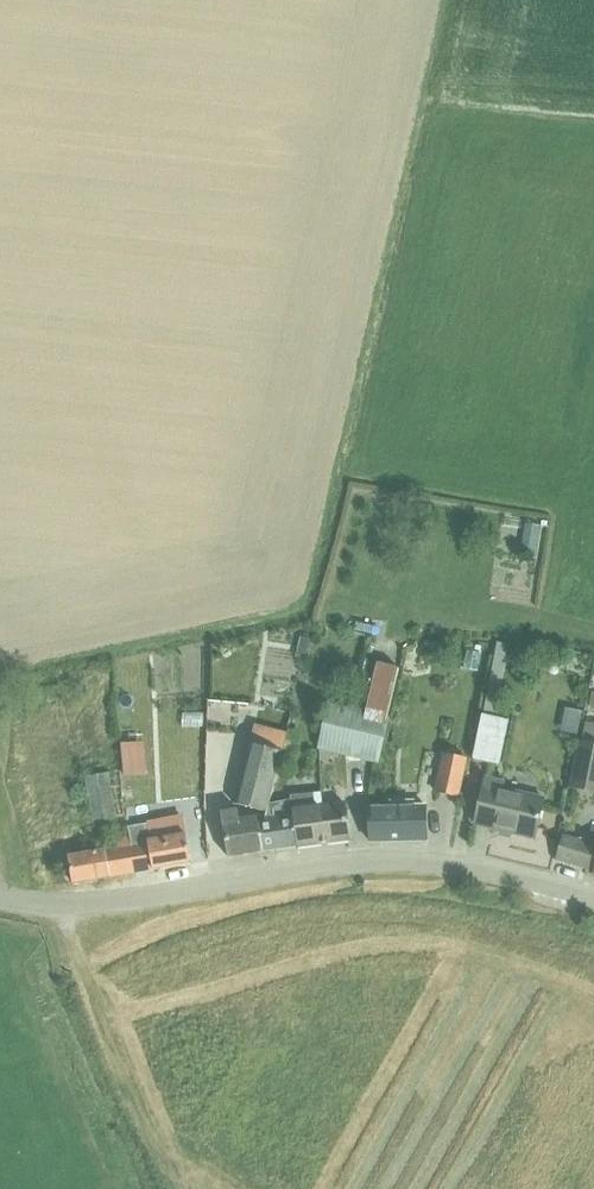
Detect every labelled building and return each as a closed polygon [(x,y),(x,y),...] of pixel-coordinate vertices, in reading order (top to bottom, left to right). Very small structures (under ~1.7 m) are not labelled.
[(529,522),(526,548),(547,549),(549,524),(529,522)] [(354,619),(351,633),(368,637),(370,623),(354,619)] [(302,636),(297,656),(306,658),(311,638),(302,636)] [(519,676),(518,641),(496,642),(496,676),(519,676)] [(321,736),(319,746),(341,751),(379,760),(391,709),(401,668),(377,662),(365,711),(329,702),(328,704),(323,726),(321,736)] [(574,711),(582,711),(581,697),(573,698),(574,711)] [(499,767),(508,721),(483,716),(473,762),(499,767)] [(570,788),(593,793),(593,725),(585,724),(582,741),(580,741),(570,788)] [(260,744),(294,745),(294,727),(261,726),(260,744)] [(235,804),(236,804),(263,811),(267,812),(269,804),(283,753),(283,752),(265,747),(250,743),(235,804)] [(459,799),(467,759),(444,754),(435,794),(459,799)] [(99,819),(132,816),(128,770),(94,774),(99,819)] [(504,784),(486,779),(475,825),(493,830),(494,827),(512,832),(511,834),(534,840),(544,801),(502,791),(504,784)] [(307,794),(289,795),(290,800),(290,803),(297,846),(298,846),(321,843),(350,839),(345,804),(336,805),(323,807),(322,800),(322,794),(321,793),(318,793),(307,794)] [(266,824),(259,826),(263,851),(282,848),(297,846),(290,803),(290,800),(287,800),(269,804),(267,812),(266,815),(266,824)] [(382,807),(370,808),(370,813),(370,841),(428,840),(427,812),(427,806),(415,806),(414,801),(404,801),(390,802),(390,807),(382,807)] [(221,812),(224,829),(229,857),(247,854),(263,851),(259,826),(266,824),(266,815),(262,815),(258,816),(257,816),(240,819),(238,809),(228,811),(221,812)] [(183,817),(128,827),(128,830),(130,840),(129,840),(134,874),(191,864),(186,834),(183,817)] [(556,859),(589,869),(589,870),(593,871),(593,844),(563,835),(556,859)] [(96,861),(92,842),(36,851),(39,870),(96,861)]
